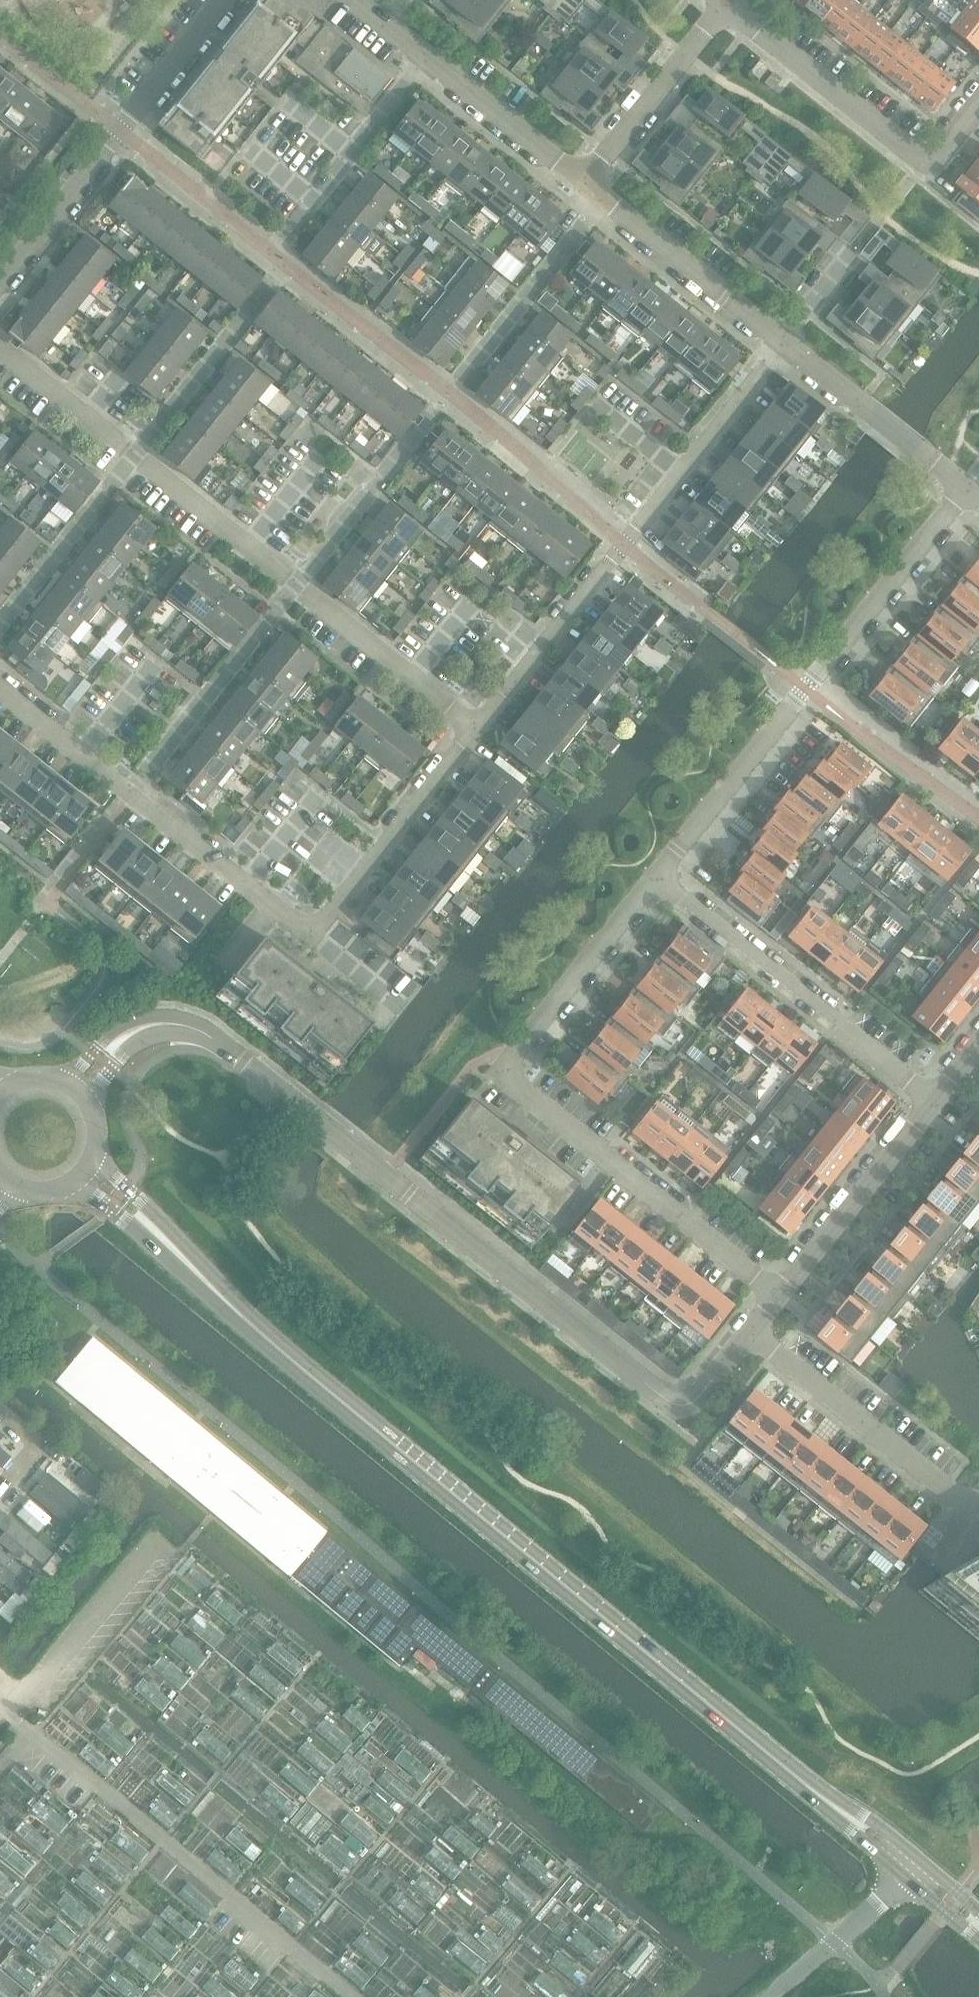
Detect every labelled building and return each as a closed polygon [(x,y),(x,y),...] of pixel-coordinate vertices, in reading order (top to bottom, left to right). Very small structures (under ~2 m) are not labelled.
[(360,113),(388,78),(290,0),(266,0),(163,130),(196,156),(291,38),(314,57),(305,68),(343,99),(360,113)] [(494,10),(482,0),(456,0),(451,6),(454,8),(446,17),(458,26),(457,28),(477,43),(490,27),(484,23),(494,10)] [(494,10),(502,0),(482,0),(494,10)] [(554,12),(563,0),(540,0),(540,1),(545,6),(554,12)] [(595,0),(563,0),(554,12),(562,19),(568,23),(584,3),(602,17),(592,29),(626,56),(632,48),(635,50),(644,39),(595,0)] [(804,8),(811,0),(794,0),(804,8)] [(820,21),(836,0),(811,0),(804,8),(820,21)] [(836,33),(857,7),(848,0),(836,0),(820,21),(836,33)] [(964,12),(978,24),(978,0),(974,0),(964,12)] [(545,6),(543,9),(551,16),(554,12),(545,6)] [(917,12),(926,19),(931,13),(922,6),(917,12)] [(836,33),(852,46),(873,20),(857,7),(836,33)] [(554,12),(551,16),(560,23),(562,19),(554,12)] [(978,48),(978,24),(964,12),(951,29),(978,50),(978,48)] [(942,22),(931,13),(926,19),(937,27),(942,22)] [(852,46),(868,59),(889,32),(873,20),(852,46)] [(868,59),(884,72),(905,45),(889,32),(868,59)] [(945,42),(954,49),(959,43),(950,36),(945,42)] [(580,56),(569,70),(600,94),(609,84),(606,81),(612,73),(610,71),(617,62),(586,37),(574,52),(580,56)] [(544,38),(538,45),(549,54),(555,46),(544,38)] [(970,52),(959,43),(954,49),(965,58),(970,52)] [(884,72),(900,84),(921,58),(905,45),(884,72)] [(501,56),(498,60),(506,67),(509,63),(501,56)] [(520,58),(510,70),(519,77),(528,65),(520,58)] [(900,84),(916,97),(937,71),(921,58),(900,84)] [(759,61),(750,72),(757,78),(759,80),(768,69),(759,61)] [(592,105),(600,94),(569,70),(559,83),(553,78),(540,94),(560,110),(561,108),(573,118),(580,109),(582,111),(589,103),(592,105)] [(954,84),(937,71),(916,97),(933,111),(954,84)] [(772,72),(764,83),(773,90),(781,80),(772,72)] [(1,119),(24,90),(6,76),(0,84),(0,119),(1,119)] [(1,119),(19,133),(42,104),(24,90),(1,119)] [(747,167),(756,174),(778,146),(710,91),(701,103),(704,105),(697,113),(731,140),(741,128),(758,143),(742,163),(747,167)] [(409,152),(413,148),(439,114),(429,106),(426,109),(418,102),(390,138),(409,152)] [(60,119),(42,104),(19,133),(37,148),(60,119)] [(450,123),(439,114),(413,148),(430,162),(455,131),(447,126),(450,123)] [(674,136),(666,147),(697,171),(707,158),(713,163),(725,148),(693,123),(686,132),(684,130),(677,138),(674,136)] [(462,137),(455,131),(430,162),(448,176),(475,143),(464,134),(462,137)] [(485,151),(475,143),(448,176),(443,181),(462,197),(467,191),(466,190),(490,160),(483,154),(485,151)] [(870,219),(778,146),(756,174),(765,181),(770,185),(787,165),(805,179),(795,191),(828,218),(835,210),(842,216),(844,213),(863,228),(870,219)] [(686,184),(697,171),(666,147),(657,157),(660,160),(654,168),(656,170),(649,179),(661,188),(660,190),(679,205),(692,189),(686,184)] [(498,166),(490,160),(466,190),(467,191),(484,205),(510,171),(500,163),(498,166)] [(373,171),(386,182),(391,174),(379,164),(373,171)] [(747,167),(745,170),(754,177),(756,174),(747,167)] [(973,167),(964,178),(962,176),(955,185),(964,192),(956,203),(978,222),(978,172),(973,167)] [(521,180),(510,171),(484,205),(502,219),(526,188),(519,183),(521,180)] [(404,184),(391,174),(386,182),(398,192),(404,184)] [(756,174),(754,177),(762,184),(765,181),(756,174)] [(10,183),(0,175),(0,186),(4,190),(10,183)] [(368,175),(355,192),(383,214),(397,198),(368,175)] [(109,206),(125,219),(148,189),(132,177),(109,206)] [(533,194),(526,188),(502,219),(519,233),(546,200),(536,191),(533,194)] [(141,232),(165,202),(148,189),(125,219),(141,232)] [(409,199),(422,209),(428,202),(415,191),(409,199)] [(355,192),(342,208),(371,230),(383,214),(355,192)] [(783,218),(772,231),(803,256),(812,245),(809,243),(815,235),(813,233),(820,224),(789,199),(777,214),(783,218)] [(557,208),(546,200),(519,233),(538,248),(547,237),(556,225),(562,217),(554,211),(557,208)] [(158,244),(181,215),(165,202),(141,232),(158,244)] [(441,212),(428,202),(422,209),(435,220),(441,212)] [(704,217),(713,224),(720,214),(709,206),(702,216),(704,217)] [(329,224),(358,246),(364,251),(377,235),(371,230),(342,208),(329,224)] [(174,257),(197,228),(181,215),(158,244),(174,257)] [(704,217),(700,222),(709,229),(713,224),(704,217)] [(445,228),(457,238),(463,230),(451,220),(445,228)] [(420,229),(430,236),(436,229),(426,222),(420,229)] [(94,224),(89,231),(95,236),(101,229),(94,224)] [(329,224),(317,239),(345,262),(358,246),(329,224)] [(556,225),(547,237),(553,242),(562,231),(556,225)] [(190,270),(213,241),(197,228),(174,257),(190,270)] [(894,270),(887,278),(918,303),(930,289),(924,285),(935,271),(881,228),(874,237),(892,252),(891,254),(898,260),(891,268),(894,270)] [(445,237),(436,229),(430,236),(439,244),(445,237)] [(716,229),(713,233),(722,240),(725,236),(716,229)] [(477,241),(463,230),(457,238),(471,249),(477,241)] [(795,267),(803,256),(772,231),(762,244),(756,240),(743,256),(762,272),(764,270),(776,280),(783,271),(785,272),(792,264),(795,267)] [(112,238),(105,233),(100,240),(106,245),(112,238)] [(86,236),(72,253),(102,276),(115,260),(86,236)] [(332,279),(345,262),(317,239),(303,256),(332,279)] [(206,283),(229,254),(213,241),(190,270),(206,283)] [(581,247),(576,253),(583,259),(593,247),(586,241),(581,247)] [(113,250),(122,257),(128,251),(118,243),(113,250)] [(408,244),(400,254),(407,260),(415,249),(408,244)] [(571,274),(589,289),(616,255),(605,247),(603,250),(595,244),(593,247),(583,259),(571,274)] [(480,257),(492,267),(498,259),(486,249),(480,257)] [(137,258),(128,251),(122,257),(132,265),(137,258)] [(59,269),(89,293),(102,276),(72,253),(59,269)] [(222,296),(245,266),(229,254),(206,283),(222,296)] [(401,268),(407,260),(400,254),(394,263),(401,268)] [(419,254),(412,264),(419,269),(427,259),(419,254)] [(589,289),(607,303),(631,273),(624,267),(626,264),(616,255),(589,289)] [(471,257),(457,273),(494,302),(507,286),(471,257)] [(511,270),(498,259),(492,267),(505,277),(511,270)] [(412,278),(419,269),(412,264),(405,273),(412,278)] [(262,280),(245,266),(222,296),(238,309),(262,280)] [(47,285),(76,308),(89,293),(59,269),(47,285)] [(133,273),(127,280),(133,285),(140,291),(146,283),(142,280),(133,273)] [(146,283),(150,287),(155,281),(147,273),(142,280),(146,283)] [(446,291),(452,295),(481,318),(494,302),(457,273),(445,289),(446,291)] [(603,309),(620,323),(652,284),(641,276),(639,278),(631,273),(607,303),(603,309)] [(382,276),(374,286),(382,292),(389,282),(382,276)] [(907,317),(918,303),(887,278),(880,287),(878,285),(871,293),(868,291),(860,301),(891,326),(901,313),(907,317)] [(164,288),(155,281),(150,287),(159,294),(164,288)] [(639,338),(643,332),(643,331),(667,301),(660,295),(662,292),(652,284),(620,323),(639,338)] [(34,301),(63,324),(70,316),(76,308),(47,285),(41,292),(34,301)] [(133,285),(127,293),(134,298),(140,291),(133,285)] [(374,301),(382,292),(374,286),(367,295),(374,301)] [(394,286),(387,295),(394,301),(401,292),(394,286)] [(446,291),(434,307),(468,334),(481,318),(452,295),(446,291)] [(124,310),(134,298),(127,293),(118,305),(124,310)] [(255,322),(271,335),(295,306),(278,293),(255,322)] [(146,294),(137,305),(144,311),(153,299),(146,294)] [(176,301),(186,308),(191,301),(182,294),(176,301)] [(386,311),(394,301),(387,295),(379,305),(386,311)] [(34,301),(21,317),(51,340),(63,324),(34,301)] [(201,309),(191,301),(186,308),(195,316),(201,309)] [(674,307),(667,301),(643,331),(643,332),(661,346),(687,312),(677,304),(674,307)] [(881,338),(891,326),(860,301),(851,312),(854,314),(848,323),(850,324),(843,333),(855,343),(854,344),(873,360),(887,343),(881,338)] [(136,321),(144,311),(137,305),(129,315),(136,321)] [(550,313),(562,323),(568,315),(555,305),(550,313)] [(287,348),(311,319),(295,306),(271,335),(287,348)] [(421,323),(426,327),(455,350),(468,334),(434,307),(421,323)] [(177,310),(164,326),(193,350),(207,333),(177,310)] [(698,321),(687,312),(661,346),(678,359),(678,360),(703,329),(695,324),(698,321)] [(937,312),(934,316),(942,323),(945,319),(937,312)] [(542,314),(528,330),(557,353),(570,337),(542,314)] [(581,325),(568,315),(562,323),(575,333),(581,325)] [(934,316),(931,319),(939,326),(942,323),(934,316)] [(37,357),(51,340),(21,317),(8,334),(37,357)] [(107,317),(100,327),(106,332),(114,323),(107,317)] [(303,361),(326,331),(311,319),(287,348),(303,361)] [(208,327),(218,334),(224,327),(214,320),(208,327)] [(128,331),(120,325),(112,335),(119,341),(128,331)] [(164,326),(151,343),(180,366),(193,350),(164,326)] [(99,342),(106,332),(100,327),(92,337),(99,342)] [(442,367),(455,350),(426,327),(413,344),(442,367)] [(673,365),(692,380),(723,341),(712,332),(710,335),(703,329),(678,360),(678,359),(673,365)] [(528,330),(516,346),(550,374),(550,373),(553,370),(563,358),(557,353),(528,330)] [(303,361),(319,373),(342,344),(326,331),(303,361)] [(586,342),(598,351),(604,344),(592,334),(586,342)] [(107,341),(98,353),(105,359),(114,348),(107,341)] [(240,341),(234,348),(244,355),(250,348),(240,341)] [(733,349),(723,341),(692,380),(710,395),(739,358),(731,352),(733,349)] [(151,343),(138,358),(168,382),(180,366),(151,343)] [(335,386),(358,357),(342,344),(319,373),(335,386)] [(617,355),(604,344),(598,351),(611,362),(617,355)] [(516,346),(503,362),(537,390),(550,374),(516,346)] [(82,349),(75,357),(82,363),(89,355),(82,349)] [(76,371),(82,363),(75,357),(69,365),(76,371)] [(351,399),(374,370),(358,357),(335,386),(351,399)] [(155,398),(168,382),(138,358),(125,375),(155,398)] [(240,360),(227,376),(256,400),(269,383),(240,360)] [(258,367),(267,374),(273,367),(263,360),(258,367)] [(525,406),(537,390),(503,362),(490,378),(525,406)] [(604,380),(612,370),(605,364),(597,374),(604,380)] [(282,375),(273,367),(267,374),(277,382),(282,375)] [(615,376),(628,386),(634,378),(621,368),(615,376)] [(67,381),(73,375),(66,369),(61,376),(67,381)] [(892,369),(889,372),(897,379),(900,375),(892,369)] [(367,411),(390,382),(374,370),(351,399),(367,411)] [(227,376),(214,393),(243,416),(256,400),(227,376)] [(511,422),(525,406),(490,378),(477,395),(511,422)] [(647,388),(634,378),(628,386),(641,396),(647,388)] [(307,390),(301,398),(308,403),(312,398),(309,395),(314,389),(313,388),(318,382),(315,380),(307,390)] [(367,411),(383,424),(406,395),(390,382),(367,411)] [(783,393),(774,404),(806,430),(806,429),(814,420),(820,425),(828,414),(788,382),(781,391),(783,393)] [(299,384),(293,391),(301,398),(307,390),(299,384)] [(586,387),(578,397),(586,402),(593,393),(586,387)] [(286,397),(296,405),(301,398),(293,391),(292,390),(286,397)] [(214,393),(201,409),(230,432),(243,416),(214,393)] [(423,409),(420,406),(406,395),(383,424),(400,438),(423,409)] [(578,412),(586,402),(578,397),(571,406),(578,412)] [(651,404),(664,414),(670,407),(657,397),(651,404)] [(308,403),(301,398),(296,405),(305,412),(311,405),(308,403)] [(763,414),(757,423),(796,454),(812,434),(806,429),(806,430),(774,404),(765,416),(763,414)] [(683,417),(670,407),(664,414),(677,424),(683,417)] [(201,409),(188,425),(218,448),(230,432),(201,409)] [(296,414),(287,425),(295,431),(304,420),(296,414)] [(318,421),(327,429),(333,422),(323,414),(318,421)] [(561,419),(553,428),(560,434),(568,425),(561,419)] [(29,428),(23,422),(17,429),(24,434),(29,428)] [(342,430),(333,422),(327,429),(337,437),(342,430)] [(752,433),(743,444),(781,474),(796,454),(757,423),(750,431),(752,433)] [(188,425),(176,440),(205,464),(218,448),(188,425)] [(286,442),(295,431),(287,425),(279,436),(286,442)] [(553,444),(560,434),(553,428),(546,438),(553,444)] [(421,462),(439,476),(466,443),(456,435),(454,437),(445,431),(421,462)] [(10,461),(27,475),(51,445),(34,432),(10,461)] [(14,433),(8,441),(15,446),(21,438),(14,433)] [(822,436),(819,440),(831,450),(835,446),(822,436)] [(192,480),(205,464),(176,440),(163,457),(192,480)] [(349,447),(357,453),(363,446),(355,440),(349,447)] [(828,455),(831,450),(819,440),(815,444),(828,455)] [(8,454),(15,446),(8,441),(2,448),(8,454)] [(369,443),(365,448),(371,453),(375,448),(369,443)] [(477,451),(466,443),(439,476),(457,491),(482,460),(474,454),(477,451)] [(732,454),(725,462),(765,494),(781,474),(743,444),(734,455),(732,454)] [(27,475),(43,488),(67,458),(51,445),(27,475)] [(271,446),(262,457),(269,463),(278,452),(271,446)] [(357,453),(365,459),(371,453),(365,448),(363,446),(357,453)] [(835,446),(831,450),(841,458),(844,453),(835,446)] [(370,463),(376,468),(382,461),(375,456),(370,463)] [(261,474),(269,463),(262,457),(253,468),(261,474)] [(43,488),(59,500),(83,471),(67,458),(43,488)] [(489,466),(482,460),(457,491),(475,505),(502,471),(491,463),(489,466)] [(721,472),(712,484),(743,509),(742,509),(749,514),(765,494),(725,462),(719,471),(721,472)] [(99,484),(83,471),(59,500),(76,513),(99,484)] [(512,480),(502,471),(475,505),(493,519),(518,489),(510,483),(512,480)] [(791,475),(787,480),(800,490),(803,485),(791,475)] [(244,494),(253,483),(246,478),(237,488),(244,494)] [(797,494),(800,490),(787,480),(784,484),(796,493),(797,494)] [(701,493),(694,502),(727,528),(742,509),(743,509),(712,484),(703,495),(701,493)] [(4,504),(10,497),(0,489),(0,501),(4,504)] [(525,494),(518,489),(493,519),(489,525),(506,539),(537,500),(527,492),(525,494)] [(796,493),(784,509),(796,519),(812,499),(800,490),(797,494),(796,493)] [(232,494),(223,505),(231,511),(240,500),(232,494)] [(397,503),(410,513),(415,506),(403,496),(397,503)] [(20,505),(10,497),(4,504),(15,513),(20,505)] [(548,508),(537,500),(506,539),(525,554),(529,548),(553,517),(546,511),(548,508)] [(689,512),(680,523),(719,554),(735,534),(727,528),(694,502),(688,510),(689,512)] [(114,511),(106,522),(139,548),(154,529),(124,505),(117,513),(114,511)] [(389,505),(376,521),(405,544),(418,528),(389,505)] [(428,516),(415,506),(410,513),(422,524),(428,516)] [(26,510),(20,517),(30,526),(36,518),(26,510)] [(759,515),(756,519),(768,529),(772,525),(759,515)] [(560,523),(553,517),(529,548),(546,562),(573,528),(563,520),(560,523)] [(26,559),(40,541),(11,518),(0,532),(0,538),(26,559)] [(765,533),(768,529),(756,519),(752,523),(765,533)] [(376,521),(363,537),(398,565),(410,549),(405,544),(376,521)] [(100,534),(94,542),(125,566),(139,548),(106,522),(98,532),(100,534)] [(719,554),(680,523),(672,535),(670,533),(662,542),(701,573),(711,564),(719,554)] [(433,532),(445,542),(451,535),(439,525),(433,532)] [(41,534),(52,543),(58,535),(47,526),(41,534)] [(584,537),(573,528),(546,562),(565,577),(589,546),(581,539),(584,537)] [(464,545),(451,535),(445,542),(458,552),(464,545)] [(363,537),(350,553),(385,581),(398,565),(363,537)] [(13,575),(26,559),(0,538),(0,564),(13,575)] [(86,546),(77,557),(111,584),(125,566),(94,542),(89,549),(86,546)] [(350,553),(338,569),(366,592),(372,597),(385,581),(350,553)] [(728,554),(724,558),(737,568),(741,564),(728,554)] [(444,565),(452,570),(459,561),(452,555),(444,565)] [(72,570),(66,578),(96,602),(111,584),(77,557),(69,567),(72,570)] [(178,558),(168,571),(175,577),(185,564),(178,558)] [(734,573),(737,568),(724,558),(721,563),(734,573)] [(968,578),(969,577),(978,586),(978,558),(965,576),(968,578)] [(463,567),(476,577),(482,569),(469,559),(463,567)] [(1,590),(13,575),(0,564),(0,590),(1,590)] [(170,593),(186,606),(187,608),(210,579),(193,565),(170,593)] [(359,613),(372,597),(366,592),(338,569),(324,586),(359,613)] [(494,580),(482,569),(476,577),(489,587),(494,580)] [(165,589),(175,577),(168,571),(158,584),(165,589)] [(634,577),(627,585),(628,586),(637,593),(643,584),(634,577)] [(944,608),(945,607),(978,635),(978,586),(969,577),(968,578),(961,587),(958,585),(941,606),(944,608)] [(58,582),(49,593),(82,620),(96,602),(66,578),(60,584),(58,582)] [(434,578),(426,587),(433,593),(441,584),(434,578)] [(181,612),(198,625),(225,591),(210,579),(187,608),(186,606),(181,612)] [(653,622),(659,627),(667,616),(637,593),(628,586),(621,595),(623,596),(614,607),(645,632),(653,622)] [(426,603),(433,593),(426,587),(419,597),(426,603)] [(499,595),(512,605),(517,598),(505,588),(499,595)] [(198,625),(214,638),(241,603),(225,591),(198,625)] [(44,605),(37,613),(68,638),(82,620),(49,593),(41,603),(44,605)] [(154,597),(144,610),(152,616),(162,603),(154,597)] [(530,608),(517,598),(512,605),(524,615),(530,608)] [(258,617),(241,603),(214,638),(230,651),(258,617)] [(603,617),(596,626),(629,652),(637,642),(643,647),(651,637),(645,632),(614,607),(605,619),(603,617)] [(920,638),(921,638),(950,661),(951,660),(959,650),(966,656),(978,640),(978,635),(945,607),(944,608),(937,617),(934,615),(917,636),(920,638)] [(142,629),(152,616),(144,610),(134,623),(142,629)] [(408,610),(401,619),(408,625),(415,616),(408,610)] [(29,618),(21,628),(54,655),(68,638),(37,613),(32,620),(29,618)] [(400,635),(408,625),(401,619),(393,629),(400,635)] [(117,639),(124,644),(135,632),(127,626),(117,639)] [(591,635),(582,647),(613,671),(621,662),(627,666),(635,657),(629,652),(596,626),(589,634),(591,635)] [(39,673),(54,655),(21,628),(12,639),(15,641),(9,649),(14,653),(24,661),(18,668),(16,670),(44,692),(46,689),(47,686),(47,684),(46,681),(46,679),(44,677),(39,673)] [(143,642),(153,650),(159,642),(149,634),(143,642)] [(276,640),(268,650),(301,677),(316,659),(285,634),(279,642),(276,640)] [(163,636),(159,642),(168,649),(172,643),(163,636)] [(661,638),(657,642),(670,652),(673,648),(661,638)] [(893,666),(896,668),(897,668),(926,691),(927,690),(935,680),(942,686),(958,666),(951,660),(950,661),(921,638),(920,638),(913,647),(910,645),(893,666)] [(168,649),(159,642),(153,650),(162,657),(168,649)] [(666,657),(670,652),(657,642),(654,647),(666,657)] [(571,656),(564,665),(597,691),(605,681),(611,686),(619,676),(613,671),(582,647),(573,658),(571,656)] [(109,648),(99,661),(106,667),(117,654),(109,648)] [(307,681),(301,677),(268,650),(259,661),(262,663),(256,670),(287,695),(292,700),(307,681)] [(14,653),(8,660),(18,668),(24,661),(14,653)] [(175,667),(184,675),(190,667),(181,660),(175,667)] [(96,680),(106,667),(99,661),(89,674),(96,680)] [(560,675),(551,686),(582,711),(590,701),(596,706),(603,696),(597,691),(564,665),(558,673),(560,675)] [(200,675),(190,667),(184,675),(194,682),(200,675)] [(934,696),(927,690),(926,691),(897,668),(896,668),(889,677),(886,675),(869,696),(909,728),(934,696)] [(273,712),(287,695),(256,670),(250,678),(248,676),(239,686),(273,713),(273,712)] [(629,677),(626,682),(639,692),(642,687),(629,677)] [(961,691),(966,695),(970,698),(978,686),(978,684),(976,682),(972,678),(961,691)] [(635,696),(639,692),(626,682),(622,686),(635,696)] [(88,690),(80,684),(70,697),(77,703),(88,690)] [(279,717),(273,712),(273,713),(239,686),(231,697),(234,699),(228,706),(258,731),(264,735),(279,717)] [(540,696),(533,704),(572,735),(588,716),(582,711),(551,686),(542,697),(540,696)] [(351,699),(343,692),(334,704),(342,710),(351,699)] [(966,695),(958,704),(962,707),(970,698),(966,695)] [(336,726),(352,740),(375,711),(359,698),(336,726)] [(949,709),(956,715),(962,707),(958,704),(955,701),(949,709)] [(334,704),(324,717),(332,723),(342,710),(334,704)] [(528,714),(519,725),(556,755),(572,735),(533,704),(526,712),(528,714)] [(244,748),(258,731),(228,706),(222,713),(219,711),(211,722),(244,748)] [(352,740),(368,752),(391,724),(375,711),(352,740)] [(598,717),(595,721),(607,731),(610,727),(598,717)] [(956,763),(978,734),(978,733),(962,719),(938,749),(956,763)] [(604,736),(607,731),(595,721),(591,726),(604,736)] [(230,766),(244,748),(211,722),(202,732),(205,734),(199,742),(230,766)] [(368,752),(363,758),(380,771),(385,765),(384,765),(407,736),(391,724),(368,752)] [(542,760),(548,765),(556,755),(519,725),(510,737),(508,735),(501,744),(534,770),(542,760)] [(321,729),(310,743),(318,749),(329,735),(321,729)] [(20,746),(1,731),(0,732),(0,771),(20,746)] [(973,776),(978,768),(978,734),(956,763),(973,776)] [(424,750),(407,736),(384,765),(385,765),(401,778),(424,750)] [(216,784),(230,766),(199,742),(194,749),(191,747),(182,757),(216,784)] [(308,761),(318,749),(310,743),(301,755),(308,761)] [(840,745),(826,762),(826,763),(852,784),(851,784),(854,787),(870,768),(840,745)] [(9,798),(38,761),(20,746),(0,771),(0,791),(9,798)] [(566,756),(563,760),(576,770),(579,766),(566,756)] [(202,801),(216,784),(182,757),(174,768),(177,770),(170,778),(187,791),(179,800),(200,817),(208,806),(202,801)] [(299,763),(292,757),(282,770),(289,776),(299,763)] [(572,775),(576,770),(563,760),(560,765),(572,775)] [(838,801),(851,784),(852,784),(826,763),(826,762),(823,760),(809,778),(838,801)] [(9,798),(28,813),(57,776),(38,761),(9,798)] [(511,812),(527,792),(521,787),(487,761),(480,770),(482,771),(473,782),(511,812)] [(309,774),(319,782),(324,775),(315,767),(309,774)] [(334,782),(324,775),(319,782),(328,789),(334,782)] [(843,804),(838,801),(809,778),(806,775),(792,793),(791,794),(825,820),(824,821),(827,824),(843,804)] [(28,813),(47,828),(76,791),(57,776),(28,813)] [(273,780),(263,793),(270,799),(281,786),(273,780)] [(462,793),(456,800),(495,832),(511,812),(473,782),(464,794),(462,793)] [(884,790),(875,802),(882,808),(889,799),(891,796),(884,790)] [(95,807),(76,791),(47,828),(66,843),(95,807)] [(810,839),(824,821),(825,820),(791,794),(792,793),(789,791),(773,810),(777,812),(806,835),(810,839)] [(260,811),(270,799),(263,793),(253,805),(260,811)] [(341,800),(350,807),(356,800),(347,793),(341,800)] [(874,819),(843,857),(852,865),(870,842),(873,844),(878,838),(890,847),(896,839),(895,839),(918,809),(901,796),(895,803),(879,823),(874,819)] [(882,808),(874,819),(879,823),(895,803),(889,799),(882,808)] [(366,807),(356,800),(350,807),(360,815),(366,807)] [(451,811),(442,822),(479,852),(495,832),(456,800),(449,809),(451,811)] [(874,819),(882,808),(875,802),(865,813),(873,819),(874,819)] [(895,839),(896,839),(912,852),(935,823),(918,809),(895,839)] [(792,853),(793,852),(806,835),(777,812),(762,830),(765,833),(766,832),(792,853)] [(521,813),(518,818),(530,828),(533,823),(521,813)] [(252,822),(245,816),(234,829),(242,834),(252,822)] [(527,832),(530,828),(518,818),(514,822),(527,832)] [(431,832),(424,840),(463,871),(479,852),(442,822),(433,833),(431,832)] [(851,822),(841,833),(849,840),(859,828),(851,822)] [(952,836),(935,823),(912,852),(906,860),(923,873),(952,836)] [(4,843),(9,836),(0,829),(0,840),(4,843)] [(95,867),(115,882),(144,845),(125,830),(95,867)] [(796,854),(793,852),(792,853),(766,832),(765,833),(751,850),(754,853),(755,852),(781,873),(781,872),(796,854)] [(840,851),(849,840),(841,833),(832,845),(840,851)] [(970,850),(952,836),(923,873),(940,887),(970,850)] [(8,847),(23,858),(28,851),(14,840),(8,847)] [(419,850),(411,861),(448,891),(463,871),(424,840),(418,848),(419,850)] [(115,882),(133,897),(163,861),(144,845),(115,882)] [(513,847),(503,859),(517,870),(526,858),(513,847)] [(43,863),(28,851),(23,858),(37,870),(43,863)] [(785,875),(781,872),(781,873),(755,852),(754,853),(740,871),(743,873),(744,872),(770,893),(785,875)] [(489,853),(486,857),(499,867),(502,863),(489,853)] [(495,871),(499,867),(486,857),(483,861),(495,871)] [(822,857),(813,869),(821,875),(830,864),(822,857)] [(964,870),(971,876),(978,867),(978,863),(973,858),(964,870)] [(133,897),(152,912),(182,875),(163,861),(133,897)] [(399,871),(393,879),(432,911),(448,891),(411,861),(401,873),(399,871)] [(811,887),(821,875),(813,869),(803,881),(811,887)] [(962,888),(971,876),(964,870),(954,882),(962,888)] [(862,880),(874,890),(882,881),(870,871),(862,880)] [(781,901),(770,893),(744,872),(743,873),(729,891),(732,893),(726,901),(760,928),(781,901)] [(843,881),(854,890),(860,882),(849,873),(843,881)] [(152,912),(171,927),(200,890),(182,875),(152,912)] [(388,889),(379,901),(410,926),(416,931),(432,911),(393,879),(386,888),(388,889)] [(872,892),(860,882),(854,890),(866,899),(872,892)] [(819,888),(813,896),(820,901),(826,893),(819,888)] [(886,896),(898,905),(904,897),(892,888),(886,896)] [(220,906),(200,890),(171,927),(190,943),(220,906)] [(947,890),(938,902),(947,909),(956,897),(947,890)] [(458,892),(454,896),(467,906),(471,902),(458,892)] [(76,901),(91,912),(96,905),(82,894),(76,901)] [(464,911),(467,906),(454,896),(451,901),(464,911)] [(797,915),(806,903),(799,897),(790,909),(797,915)] [(916,907),(904,897),(898,905),(910,914),(916,907)] [(877,908),(888,917),(894,909),(883,900),(877,908)] [(402,936),(410,926),(379,901),(370,912),(368,911),(361,920),(372,928),(364,939),(391,961),(408,940),(402,936)] [(937,920),(947,909),(938,902),(929,914),(937,920)] [(110,917),(96,905),(91,912),(105,924),(110,917)] [(464,911),(459,916),(472,926),(480,917),(467,906),(464,911)] [(789,936),(806,950),(830,921),(812,907),(789,936)] [(906,919),(894,909),(888,917),(900,926),(906,919)] [(115,920),(109,927),(124,939),(129,932),(115,920)] [(806,950),(823,964),(846,935),(830,921),(806,950)] [(922,922),(913,934),(921,941),(930,929),(922,922)] [(823,964),(840,977),(870,939),(853,926),(846,935),(823,964)] [(661,957),(664,959),(665,959),(694,982),(703,971),(710,977),(726,957),(689,928),(681,938),(678,936),(661,957)] [(427,931),(423,936),(436,946),(440,941),(427,931)] [(964,948),(978,961),(978,935),(976,933),(964,948)] [(912,952),(921,941),(913,934),(903,945),(912,952)] [(134,935),(128,942),(143,954),(148,947),(134,935)] [(432,950),(436,946),(423,936),(420,940),(432,950)] [(326,1084),(374,1023),(265,937),(217,997),(326,1084)] [(870,939),(840,977),(858,991),(888,953),(870,939)] [(952,963),(951,964),(978,987),(978,961),(964,948),(952,963)] [(152,950),(147,957),(157,965),(163,959),(152,950)] [(163,959),(157,965),(172,977),(183,964),(169,954),(164,960),(163,959)] [(895,956),(886,968),(893,974),(903,962),(895,956)] [(637,987),(640,989),(641,989),(670,1012),(679,1001),(686,1007),(702,988),(694,982),(665,959),(664,959),(657,968),(654,966),(637,987)] [(978,995),(978,987),(951,964),(952,963),(947,959),(932,977),(940,984),(940,983),(969,1007),(978,995)] [(884,985),(893,974),(886,968),(877,979),(884,985)] [(940,984),(927,1000),(956,1024),(969,1007),(940,983),(940,984)] [(613,1017),(616,1019),(617,1019),(646,1042),(655,1031),(662,1037),(678,1018),(670,1012),(641,989),(640,989),(633,998),(630,996),(613,1017)] [(735,1041),(741,1033),(764,1003),(746,989),(717,1026),(735,1041)] [(942,1041),(956,1024),(927,1000),(913,1018),(942,1041)] [(741,1033),(757,1046),(781,1017),(764,1003),(741,1033)] [(769,1068),(775,1060),(774,1060),(798,1030),(781,1017),(757,1046),(751,1053),(769,1068)] [(589,1047),(592,1049),(593,1049),(622,1072),(631,1061),(638,1067),(654,1048),(646,1042),(617,1019),(616,1019),(609,1028),(606,1026),(589,1047)] [(815,1044),(798,1030),(774,1060),(775,1060),(792,1074),(815,1044)] [(630,1078),(622,1072),(593,1049),(592,1049),(585,1058),(582,1056),(565,1077),(598,1103),(607,1091),(614,1097),(630,1078)] [(670,1050),(665,1057),(670,1062),(676,1055),(670,1050)] [(819,1052),(809,1064),(817,1070),(826,1058),(819,1052)] [(697,1063),(709,1072),(715,1065),(703,1055),(697,1063)] [(807,1082),(817,1070),(809,1064),(800,1076),(807,1082)] [(727,1074),(715,1065),(709,1072),(721,1081),(727,1074)] [(688,1075),(700,1084),(706,1076),(694,1067),(688,1075)] [(847,1094),(879,1120),(893,1102),(856,1073),(842,1090),(847,1094)] [(717,1086),(706,1076),(700,1084),(711,1093),(717,1086)] [(731,1090),(743,1099),(749,1091),(737,1082),(731,1090)] [(793,1084),(783,1096),(791,1102),(801,1090),(793,1084)] [(761,1101),(749,1091),(743,1099),(754,1108),(761,1101)] [(722,1102),(733,1111),(739,1103),(728,1094),(722,1102)] [(847,1094),(834,1110),(866,1136),(879,1120),(847,1094)] [(782,1114),(791,1102),(783,1096),(774,1108),(782,1114)] [(530,1247),(545,1228),(580,1185),(472,1098),(421,1160),(530,1247)] [(633,1132),(650,1146),(674,1116),(673,1116),(656,1102),(633,1132)] [(751,1113),(739,1103),(733,1111),(745,1120),(751,1113)] [(679,1108),(673,1116),(674,1116),(650,1146),(667,1159),(697,1122),(679,1108)] [(834,1110),(821,1126),(853,1152),(866,1136),(834,1110)] [(767,1116),(758,1128),(766,1134),(775,1122),(767,1116)] [(667,1159),(684,1173),(713,1136),(697,1122),(667,1159)] [(821,1126),(809,1142),(841,1168),(853,1152),(821,1126)] [(756,1146),(766,1134),(758,1128),(749,1140),(756,1146)] [(731,1150),(713,1136),(684,1173),(702,1187),(731,1150)] [(965,1154),(978,1165),(978,1138),(965,1154)] [(809,1142),(796,1158),(828,1184),(841,1168),(809,1142)] [(742,1148),(733,1160),(740,1166),(741,1165),(750,1154),(742,1148)] [(815,1200),(828,1184),(796,1158),(791,1154),(778,1170),(786,1176),(815,1200)] [(965,1154),(947,1177),(978,1202),(978,1203),(978,1165),(965,1154)] [(749,1171),(741,1165),(740,1166),(733,1160),(724,1171),(739,1183),(749,1171)] [(802,1215),(815,1200),(786,1176),(773,1192),(802,1215)] [(960,1225),(961,1225),(978,1203),(978,1202),(947,1177),(929,1200),(960,1225)] [(788,1233),(802,1215),(773,1192),(759,1210),(788,1233)] [(593,1248),(619,1216),(599,1200),(569,1239),(588,1254),(593,1248)] [(966,1228),(961,1225),(960,1225),(929,1200),(911,1223),(947,1252),(966,1228)] [(593,1248),(611,1262),(612,1263),(637,1231),(619,1216),(593,1248)] [(928,1275),(947,1252),(911,1223),(892,1246),(924,1271),(923,1272),(928,1275)] [(608,1266),(628,1281),(656,1246),(637,1231),(612,1263),(611,1262),(608,1266)] [(648,1293),(649,1293),(675,1261),(656,1246),(628,1281),(646,1296),(648,1293)] [(906,1294),(906,1293),(923,1272),(924,1271),(892,1246),(874,1268),(906,1294)] [(568,1279),(546,1261),(545,1261),(539,1269),(561,1287),(568,1279)] [(649,1293),(667,1308),(693,1276),(675,1261),(649,1293)] [(911,1297),(906,1293),(906,1294),(874,1268),(856,1291),(887,1316),(887,1317),(891,1321),(911,1297)] [(686,1321),(687,1322),(712,1291),(693,1276),(667,1308),(662,1314),(680,1329),(686,1321)] [(587,1294),(568,1279),(561,1287),(580,1302),(587,1294)] [(732,1306),(712,1291),(687,1322),(707,1337),(732,1306)] [(856,1291),(838,1314),(869,1339),(887,1317),(887,1316),(856,1291)] [(605,1309),(587,1294),(580,1302),(599,1317),(605,1309)] [(624,1324),(605,1309),(599,1317),(618,1332),(624,1324)] [(850,1363),(869,1339),(838,1314),(819,1338),(850,1363)] [(643,1339),(624,1324),(618,1332),(636,1347),(643,1339)] [(90,1336),(55,1379),(86,1406),(291,1576),(399,1666),(418,1643),(489,1703),(643,1832),(662,1808),(508,1680),(177,1406),(90,1336)] [(908,1337),(904,1340),(905,1346),(909,1349),(914,1343),(913,1341),(908,1337)] [(662,1354),(643,1339),(636,1347),(655,1362),(662,1354)] [(683,1371),(662,1354),(655,1362),(677,1379),(683,1371)] [(723,1429),(743,1445),(773,1406),(754,1391),(723,1429)] [(743,1445),(761,1460),(792,1421),(773,1406),(743,1445)] [(761,1460),(780,1475),(811,1436),(792,1421),(761,1460)] [(4,1465),(17,1449),(0,1435),(0,1462),(4,1465)] [(780,1475),(799,1490),(830,1451),(811,1436),(780,1475)] [(799,1490),(818,1505),(848,1466),(830,1451),(799,1490)] [(702,1454),(697,1461),(704,1466),(709,1459),(702,1454)] [(31,1482),(80,1523),(93,1507),(45,1466),(31,1482)] [(818,1505),(836,1520),(867,1481),(848,1466),(818,1505)] [(83,1467),(73,1480),(98,1501),(108,1488),(83,1467)] [(836,1520),(855,1535),(886,1496),(867,1481),(836,1520)] [(13,1505),(61,1546),(75,1530),(26,1489),(13,1505)] [(729,1500),(748,1515),(754,1507),(736,1492),(729,1500)] [(855,1535),(874,1550),(905,1511),(886,1496),(855,1535)] [(90,1531),(103,1515),(94,1507),(80,1523),(90,1531)] [(42,1569),(56,1552),(8,1511),(0,1520),(0,1532),(42,1569)] [(924,1527),(905,1511),(874,1550),(893,1565),(924,1527)] [(799,1519),(791,1528),(795,1532),(803,1522),(799,1519)] [(767,1530),(786,1545),(792,1537),(773,1522),(767,1530)] [(71,1554),(85,1538),(75,1529),(61,1546),(71,1554)] [(786,1545),(804,1560),(811,1552),(792,1537),(786,1545)] [(22,1592),(36,1576),(0,1545),(0,1573),(22,1592)] [(66,1560),(56,1552),(42,1569),(52,1577),(66,1560)] [(804,1560),(823,1575),(829,1567),(811,1552),(804,1560)] [(925,1587),(978,1631),(978,1556),(925,1587)] [(823,1575),(842,1590),(848,1582),(829,1567),(823,1575)] [(36,1576),(22,1592),(32,1601),(46,1584),(36,1576)] [(867,1597),(848,1582),(842,1590),(861,1605),(867,1597)] [(214,1592),(206,1601),(233,1625),(242,1615),(214,1592)] [(874,1599),(868,1607),(876,1613),(882,1604),(874,1599)] [(188,1624),(216,1646),(224,1636),(196,1613),(188,1624)] [(178,1635),(170,1645),(199,1669),(207,1659),(178,1635)] [(276,1643),(268,1653),(295,1676),(303,1666),(276,1643)] [(160,1657),(152,1666),(181,1690),(188,1680),(160,1657)] [(258,1664),(250,1674),(277,1698),(286,1688),(258,1664)] [(143,1678),(134,1688),(162,1711),(171,1701),(143,1678)] [(239,1686),(231,1695),(259,1719),(267,1709),(239,1686)] [(351,1705),(343,1715),(362,1731),(370,1722),(351,1705)] [(323,1720),(315,1729),(343,1753),(351,1743),(323,1720)] [(105,1722),(97,1732),(126,1755),(134,1745),(105,1722)] [(203,1729),(195,1739),(223,1762),(231,1753),(203,1729)] [(306,1741),(297,1751),(326,1775),(334,1765),(306,1741)] [(88,1743),(79,1753),(107,1777),(116,1766),(88,1743)] [(403,1749),(394,1759),(422,1783),(431,1772),(403,1749)] [(288,1762),(280,1772),(308,1796),(317,1786),(288,1762)] [(386,1770),(377,1780),(405,1804),(413,1793),(386,1770)] [(167,1773),(159,1783),(186,1806),(195,1796),(167,1773)] [(270,1784),(262,1794),(290,1817),(298,1807),(270,1784)] [(370,1796),(363,1804),(388,1824),(394,1816),(370,1796)] [(40,1800),(32,1809),(60,1833),(68,1823),(40,1800)] [(158,1802),(150,1811),(169,1827),(177,1818),(158,1802)] [(478,1812),(469,1821),(489,1838),(497,1828),(478,1812)] [(349,1814),(341,1823),(369,1846),(377,1837),(349,1814)] [(23,1821),(14,1830),(43,1854),(51,1844),(23,1821)] [(450,1826),(442,1835),(470,1859),(478,1849),(450,1826)] [(234,1827),(225,1837),(253,1861),(262,1851),(234,1827)] [(119,1829),(111,1839),(140,1862),(148,1853),(119,1829)] [(331,1835),(323,1845),(351,1868),(359,1858),(331,1835)] [(0,1848),(0,1854),(25,1875),(33,1865),(5,1842),(0,1848)] [(434,1847),(425,1857),(453,1880),(461,1870),(434,1847)] [(215,1849),(207,1859),(235,1883),(243,1873),(215,1849)] [(101,1851),(93,1860),(122,1884),(130,1874),(101,1851)] [(529,1855),(521,1864),(550,1888),(558,1879),(529,1855)] [(84,1872),(76,1882),(104,1905),(112,1895),(84,1872)] [(7,1896),(15,1887),(0,1874),(0,1891),(7,1896)] [(422,1874),(413,1884),(435,1902),(443,1892),(422,1874)] [(512,1877),(504,1887),(532,1910),(540,1900),(512,1877)] [(294,1878),(286,1888),(314,1912),(322,1902),(294,1878)] [(187,1884),(178,1894),(206,1917),(215,1907),(187,1884)] [(397,1891),(389,1900),(417,1924),(425,1915),(397,1891)] [(66,1893),(58,1903),(86,1926),(94,1916),(66,1893)] [(168,1906),(160,1916),(188,1939),(196,1929),(168,1906)] [(503,1906),(496,1916),(514,1931),(522,1921),(503,1906)] [(287,1909),(279,1918),(297,1933),(305,1924),(287,1909)] [(596,1910),(588,1920),(615,1943),(624,1933),(596,1910)] [(57,1922),(49,1932),(68,1948),(76,1938),(57,1922)] [(150,1927),(142,1937),(170,1961),(178,1950),(150,1927)] [(486,1928),(478,1938),(496,1952),(504,1943),(486,1928)] [(578,1932),(570,1941),(598,1964),(606,1955),(578,1932)] [(361,1934),(353,1944),(381,1966),(389,1957),(361,1934)] [(645,1939),(622,1967),(632,1976),(655,1947),(645,1939)] [(459,1941),(451,1950),(478,1974),(486,1964),(459,1941)] [(39,1944),(31,1954),(50,1969),(58,1959),(39,1944)] [(132,1949),(124,1959),(152,1982),(160,1972),(132,1949)] [(559,1953),(551,1962),(579,1986),(588,1977),(559,1953)] [(343,1955),(335,1965),(363,1988),(371,1978),(343,1955)] [(13,1958),(4,1968),(31,1992),(40,1981),(13,1958)] [(232,1959),(224,1968),(249,1989),(257,1980),(232,1959)] [(106,1980),(126,1996),(140,1996),(142,1994),(114,1970),(106,1980)] [(533,1984),(549,1996),(568,1996),(541,1974),(533,1984)] [(204,1988),(215,1996),(236,1996),(212,1978),(204,1988)] [(0,1984),(0,1996),(16,1996),(0,1984)] [(414,1994),(417,1996),(437,1996),(422,1985),(414,1994)]
